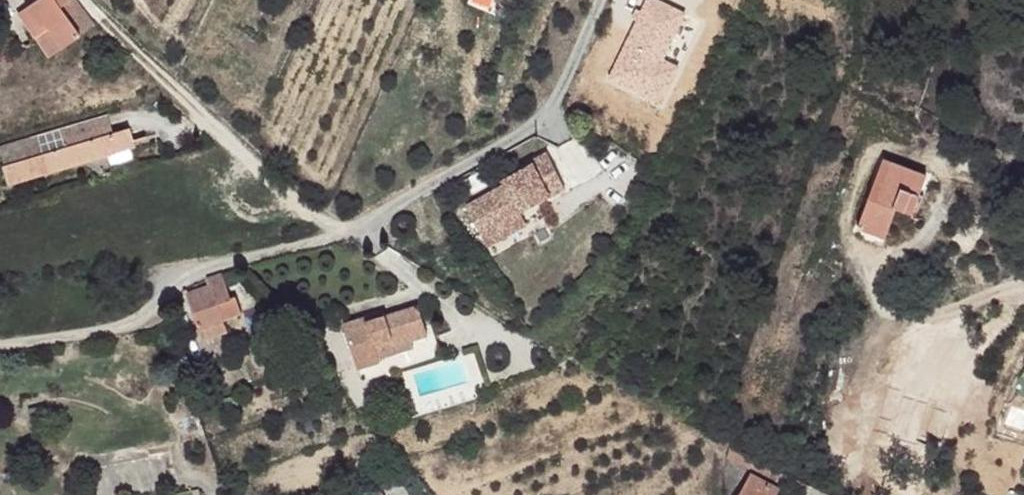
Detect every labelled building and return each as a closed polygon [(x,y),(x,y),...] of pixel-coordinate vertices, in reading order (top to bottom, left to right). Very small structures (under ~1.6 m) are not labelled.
[(31,10),(33,14),(57,0),(47,0),(31,10)] [(33,14),(40,25),(48,20),(74,2),(71,0),(57,0),(33,14)] [(48,20),(40,25),(47,34),(39,40),(43,44),(52,62),(67,51),(83,40),(73,25),(88,16),(77,1),(74,2),(48,20)] [(31,10),(25,14),(32,28),(39,40),(47,34),(40,25),(33,14),(31,10)] [(88,16),(73,25),(83,40),(98,29),(88,16)] [(123,121),(10,151),(20,190),(122,163),(120,156),(149,149),(146,137),(128,142),(123,121)] [(149,149),(120,156),(122,163),(151,157),(149,149)] [(550,152),(463,194),(486,243),(529,223),(521,205),(565,184),(550,152)] [(927,174),(882,158),(856,227),(883,236),(895,207),(909,212),(916,193),(920,195),(921,191),(927,174)] [(220,274),(206,279),(210,286),(217,306),(220,305),(230,301),(220,274)] [(210,286),(186,296),(200,330),(226,322),(220,305),(217,306),(210,286)] [(367,316),(344,323),(358,384),(442,362),(435,335),(426,338),(418,309),(386,317),(369,323),(367,316)] [(385,311),(367,316),(369,323),(386,317),(385,311)] [(781,470),(777,479),(775,483),(780,486),(797,494),(811,494),(815,487),(811,485),(781,470)] [(753,472),(740,494),(776,494),(780,486),(775,483),(753,472)]
